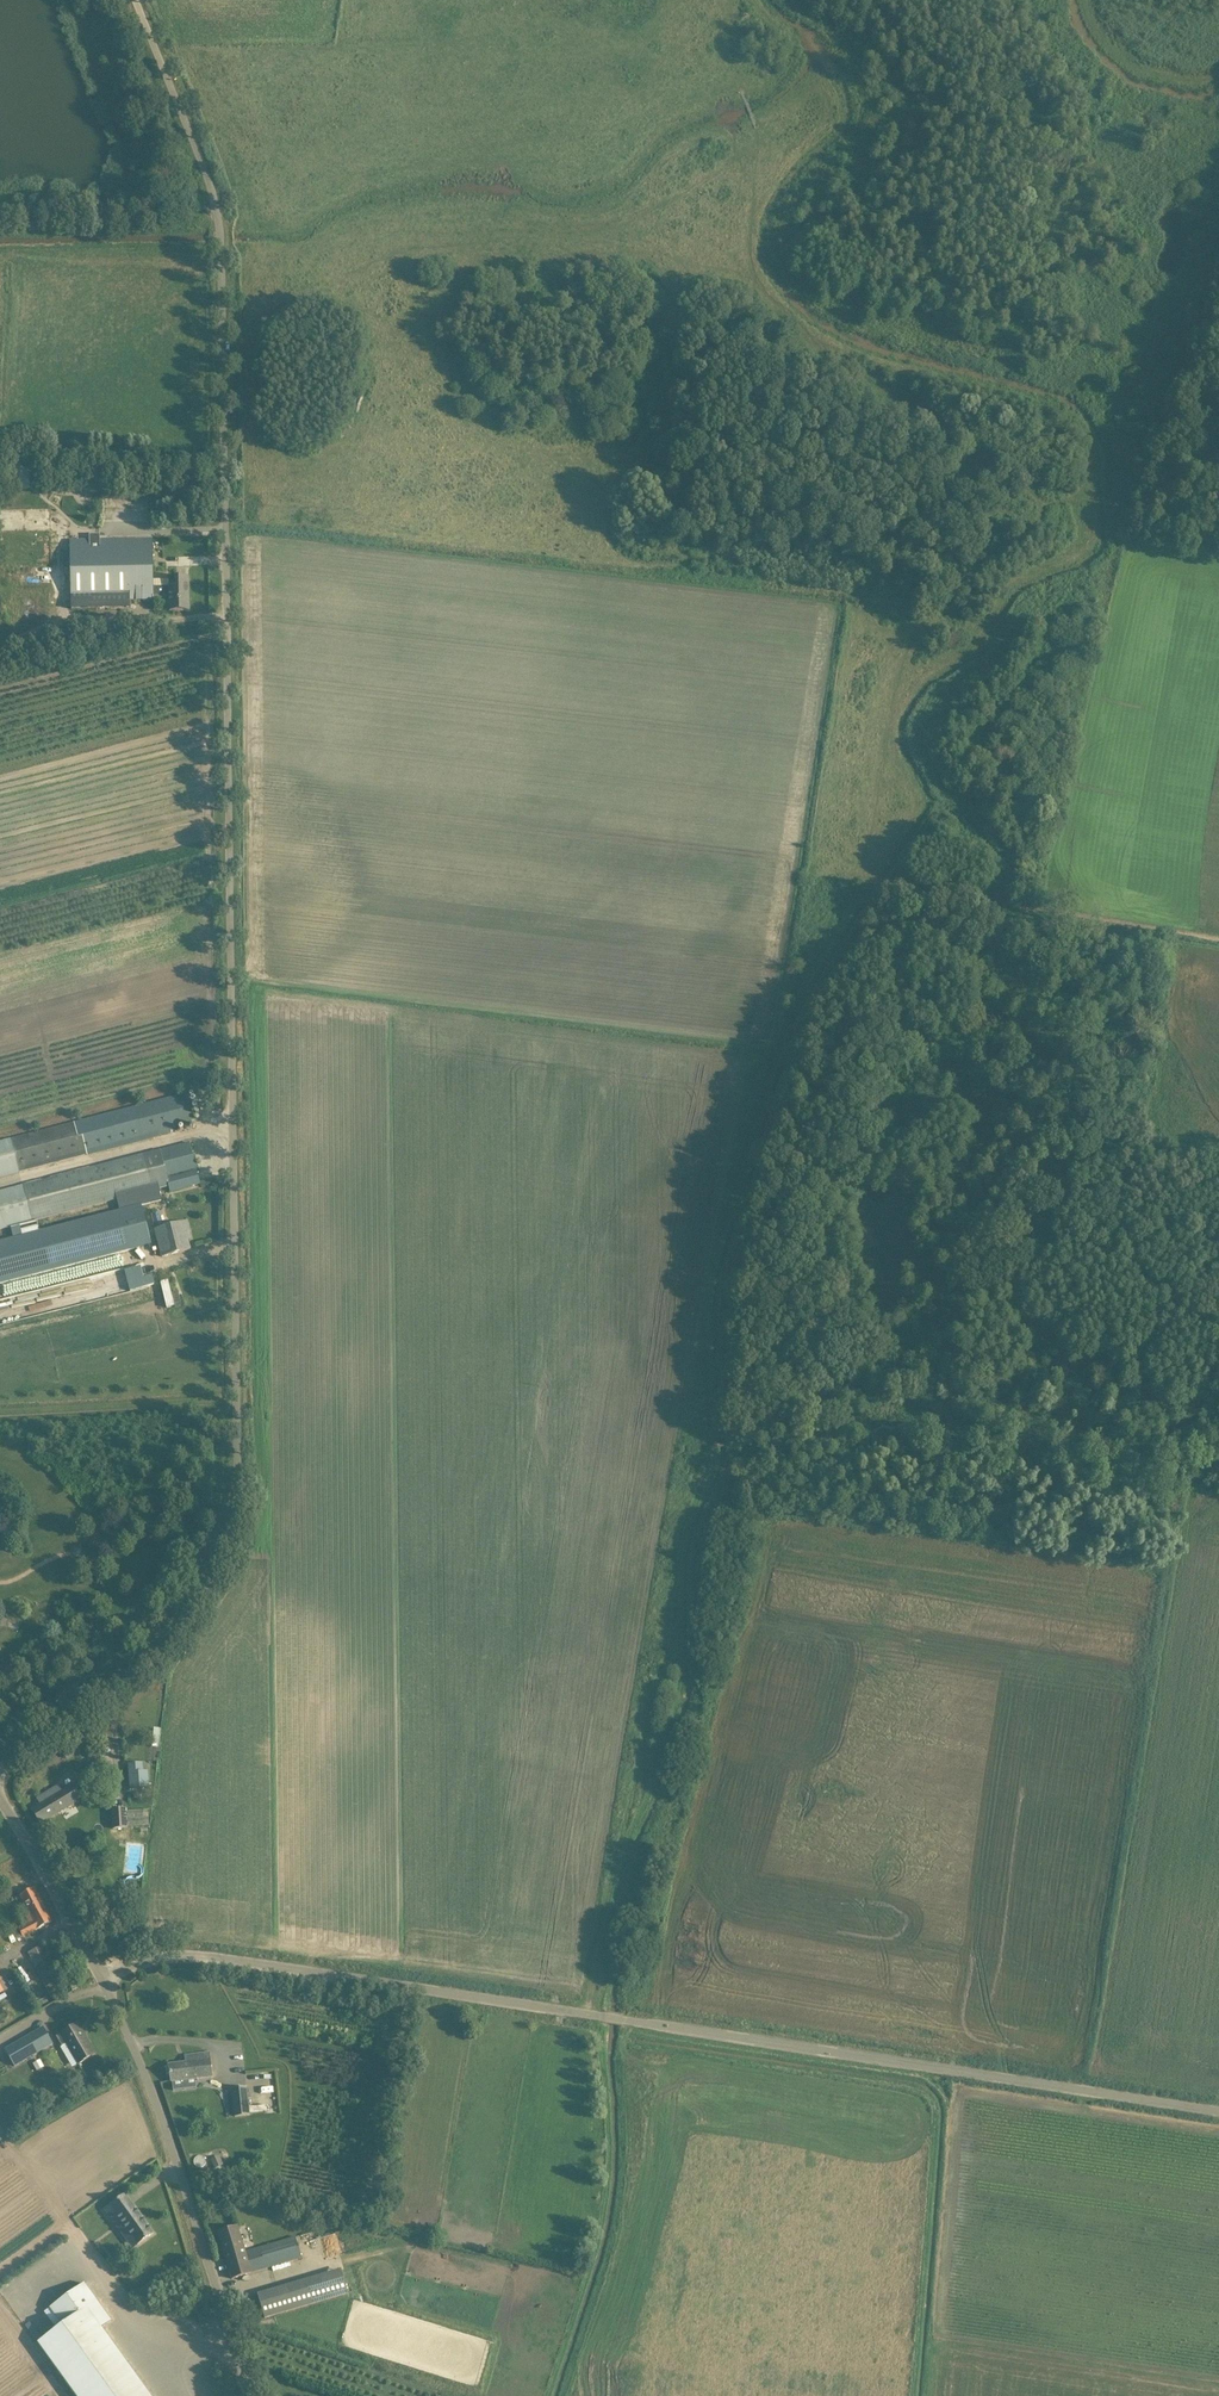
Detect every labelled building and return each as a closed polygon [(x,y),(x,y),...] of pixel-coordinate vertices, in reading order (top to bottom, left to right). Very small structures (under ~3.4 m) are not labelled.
[(71,601),(154,600),(170,599),(170,611),(187,611),(187,602),(189,601),(189,579),(176,579),(176,587),(153,587),(152,540),(70,541),(71,601)] [(0,1143),(0,1178),(19,1173),(96,1153),(159,1137),(159,1136),(158,1132),(161,1132),(195,1123),(188,1094),(11,1140),(0,1143)] [(0,1192),(0,1231),(90,1207),(117,1200),(158,1189),(169,1186),(170,1192),(200,1184),(197,1170),(207,1168),(200,1140),(0,1192)] [(0,1242),(0,1284),(131,1250),(126,1232),(125,1226),(145,1220),(142,1206),(156,1202),(161,1201),(158,1189),(117,1200),(120,1210),(39,1231),(14,1238),(0,1242)] [(186,1222),(174,1225),(156,1230),(163,1257),(178,1253),(190,1250),(187,1239),(190,1238),(186,1222)] [(22,1226),(14,1228),(15,1237),(24,1235),(22,1226)] [(130,1291),(155,1284),(153,1275),(144,1278),(128,1282),(130,1291)] [(182,1305),(179,1291),(171,1293),(169,1280),(161,1281),(166,1308),(182,1305)] [(74,1550),(73,1552),(73,1554),(74,1556),(76,1557),(79,1557),(80,1555),(81,1553),(81,1551),(80,1549),(78,1548),(75,1548),(74,1550)] [(83,1767),(88,1764),(82,1751),(76,1754),(83,1767)] [(43,1768),(49,1779),(69,1767),(62,1756),(43,1768)] [(143,1763),(128,1764),(130,1789),(150,1788),(149,1771),(144,1771),(143,1763)] [(62,1791),(59,1785),(41,1796),(45,1802),(32,1810),(41,1824),(83,1798),(75,1784),(62,1791)] [(110,1810),(112,1830),(128,1828),(126,1809),(110,1810)] [(23,1937),(42,1927),(53,1922),(34,1888),(19,1896),(30,1915),(22,1919),(25,1926),(19,1929),(23,1937)] [(118,1925),(128,1920),(121,1905),(106,1912),(110,1919),(114,1917),(118,1925)] [(38,1948),(28,1953),(39,1975),(54,1967),(41,1941),(35,1944),(38,1948)] [(66,1991),(54,1967),(39,1975),(51,1998),(66,1991)] [(69,1983),(73,1991),(78,1988),(74,1980),(69,1983)] [(62,2046),(67,2044),(79,2064),(96,2054),(78,2024),(57,2037),(62,2046)] [(15,2066),(43,2050),(53,2044),(44,2027),(33,2033),(6,2050),(15,2066)] [(211,2060),(210,2060),(209,2052),(184,2055),(185,2063),(169,2065),(171,2082),(212,2077),(211,2060)] [(42,2062),(34,2066),(37,2071),(44,2067),(42,2062)] [(231,2089),(234,2118),(250,2116),(250,2113),(267,2111),(266,2105),(249,2107),(248,2088),(231,2089)] [(225,2167),(220,2156),(211,2160),(216,2171),(225,2167)] [(129,2232),(138,2245),(154,2233),(126,2195),(105,2210),(124,2236),(129,2232)] [(239,2226),(230,2229),(218,2232),(232,2279),(244,2276),(302,2258),(296,2237),(246,2252),(239,2226)] [(102,2328),(111,2321),(84,2283),(50,2308),(63,2325),(38,2343),(76,2395),(151,2395),(102,2328)] [(265,2318),(286,2312),(280,2289),(258,2295),(265,2318)]
